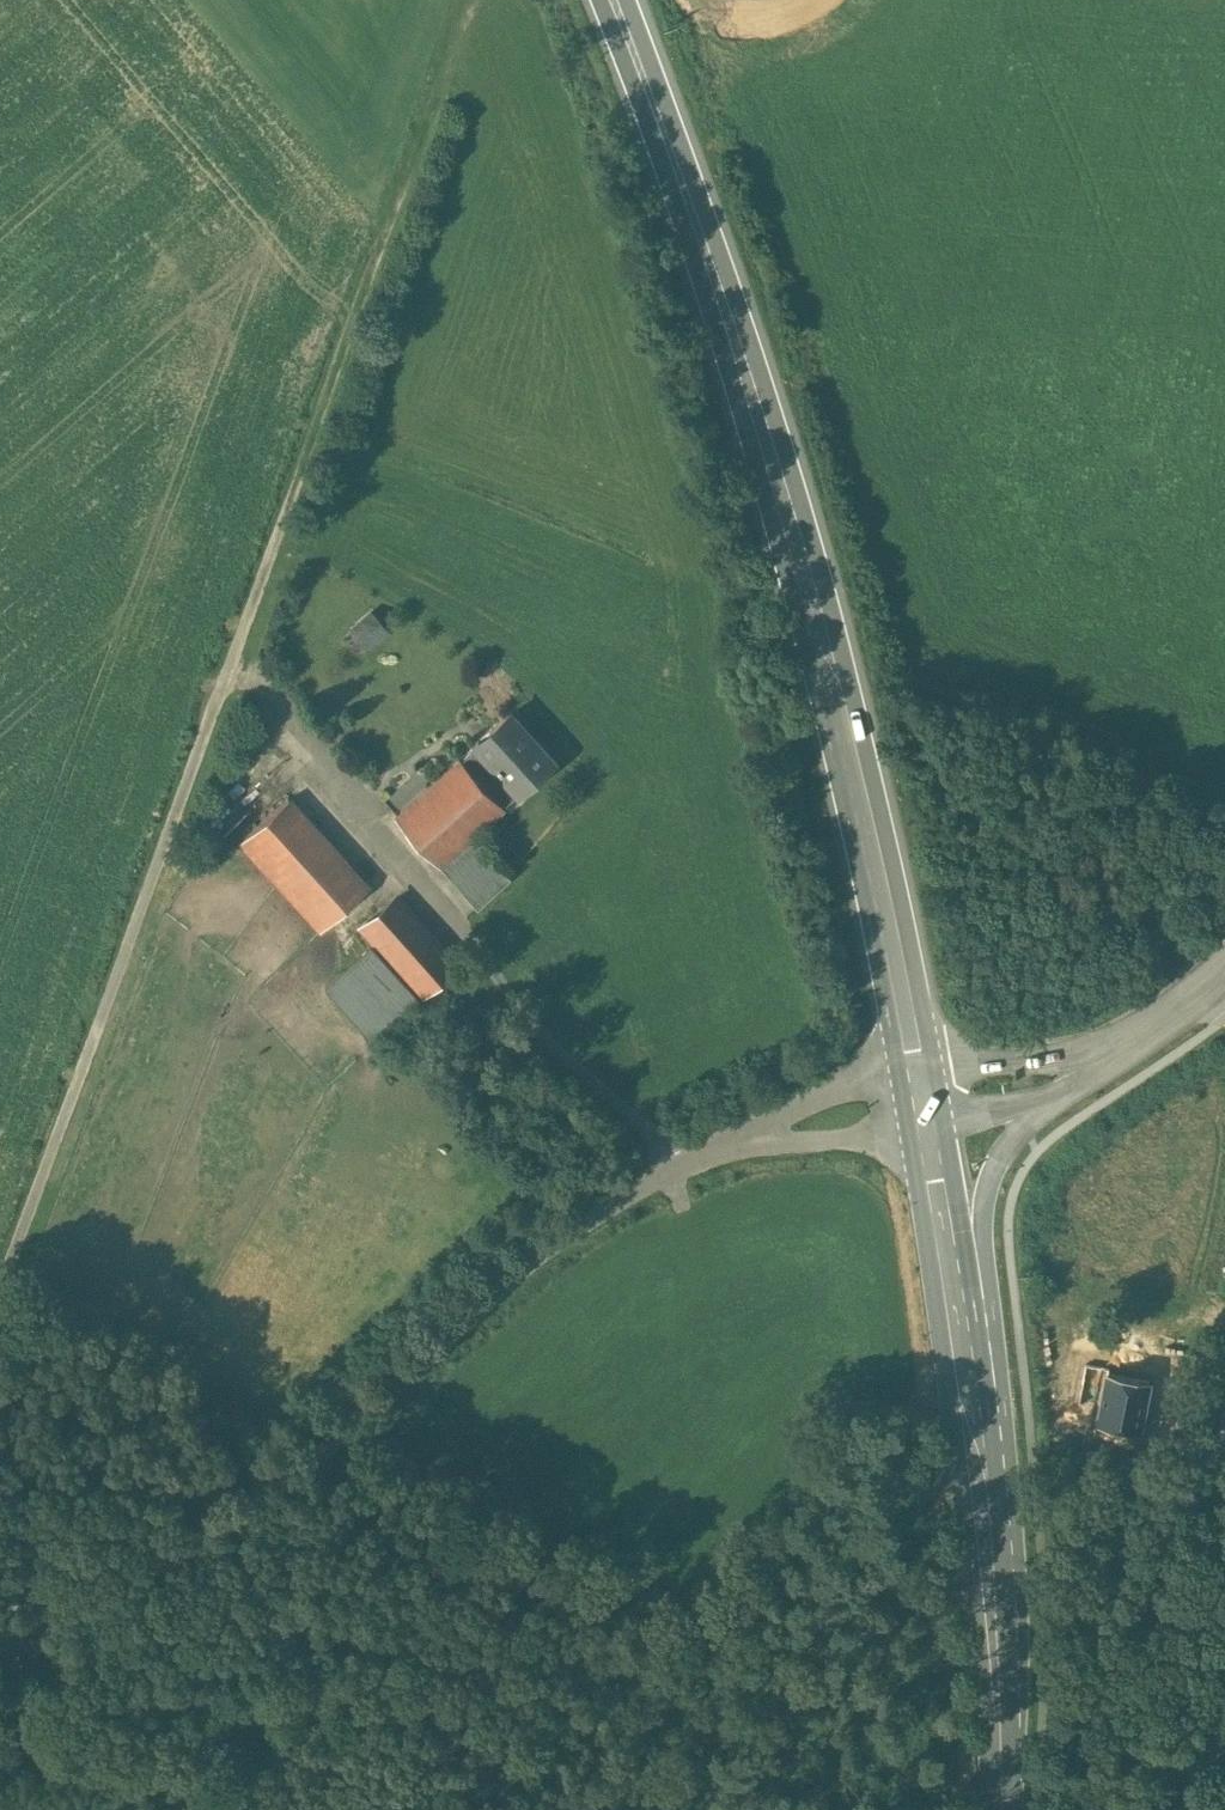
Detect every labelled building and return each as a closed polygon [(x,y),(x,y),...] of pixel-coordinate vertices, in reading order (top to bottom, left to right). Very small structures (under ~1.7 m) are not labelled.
[(350,626),(369,648),(391,629),(372,607),(350,626)] [(474,744),(518,793),(520,791),(519,791),(535,776),(536,776),(553,761),(509,712),(474,744)] [(457,759),(458,760),(459,759),(502,806),(518,793),(474,744),(457,759)] [(458,760),(395,816),(438,864),(472,833),(502,806),(459,759),(458,760)] [(368,887),(287,798),(241,840),(321,929),(368,887)] [(510,877),(472,833),(438,864),(476,907),(510,877)] [(452,964),(391,897),(358,927),(419,994),(452,964)] [(420,1000),(370,945),(340,972),(324,987),(374,1041),(420,1000)] [(1108,1368),(1086,1363),(1078,1401),(1100,1406),(1097,1422),(1139,1430),(1148,1383),(1107,1374),(1108,1368)]
